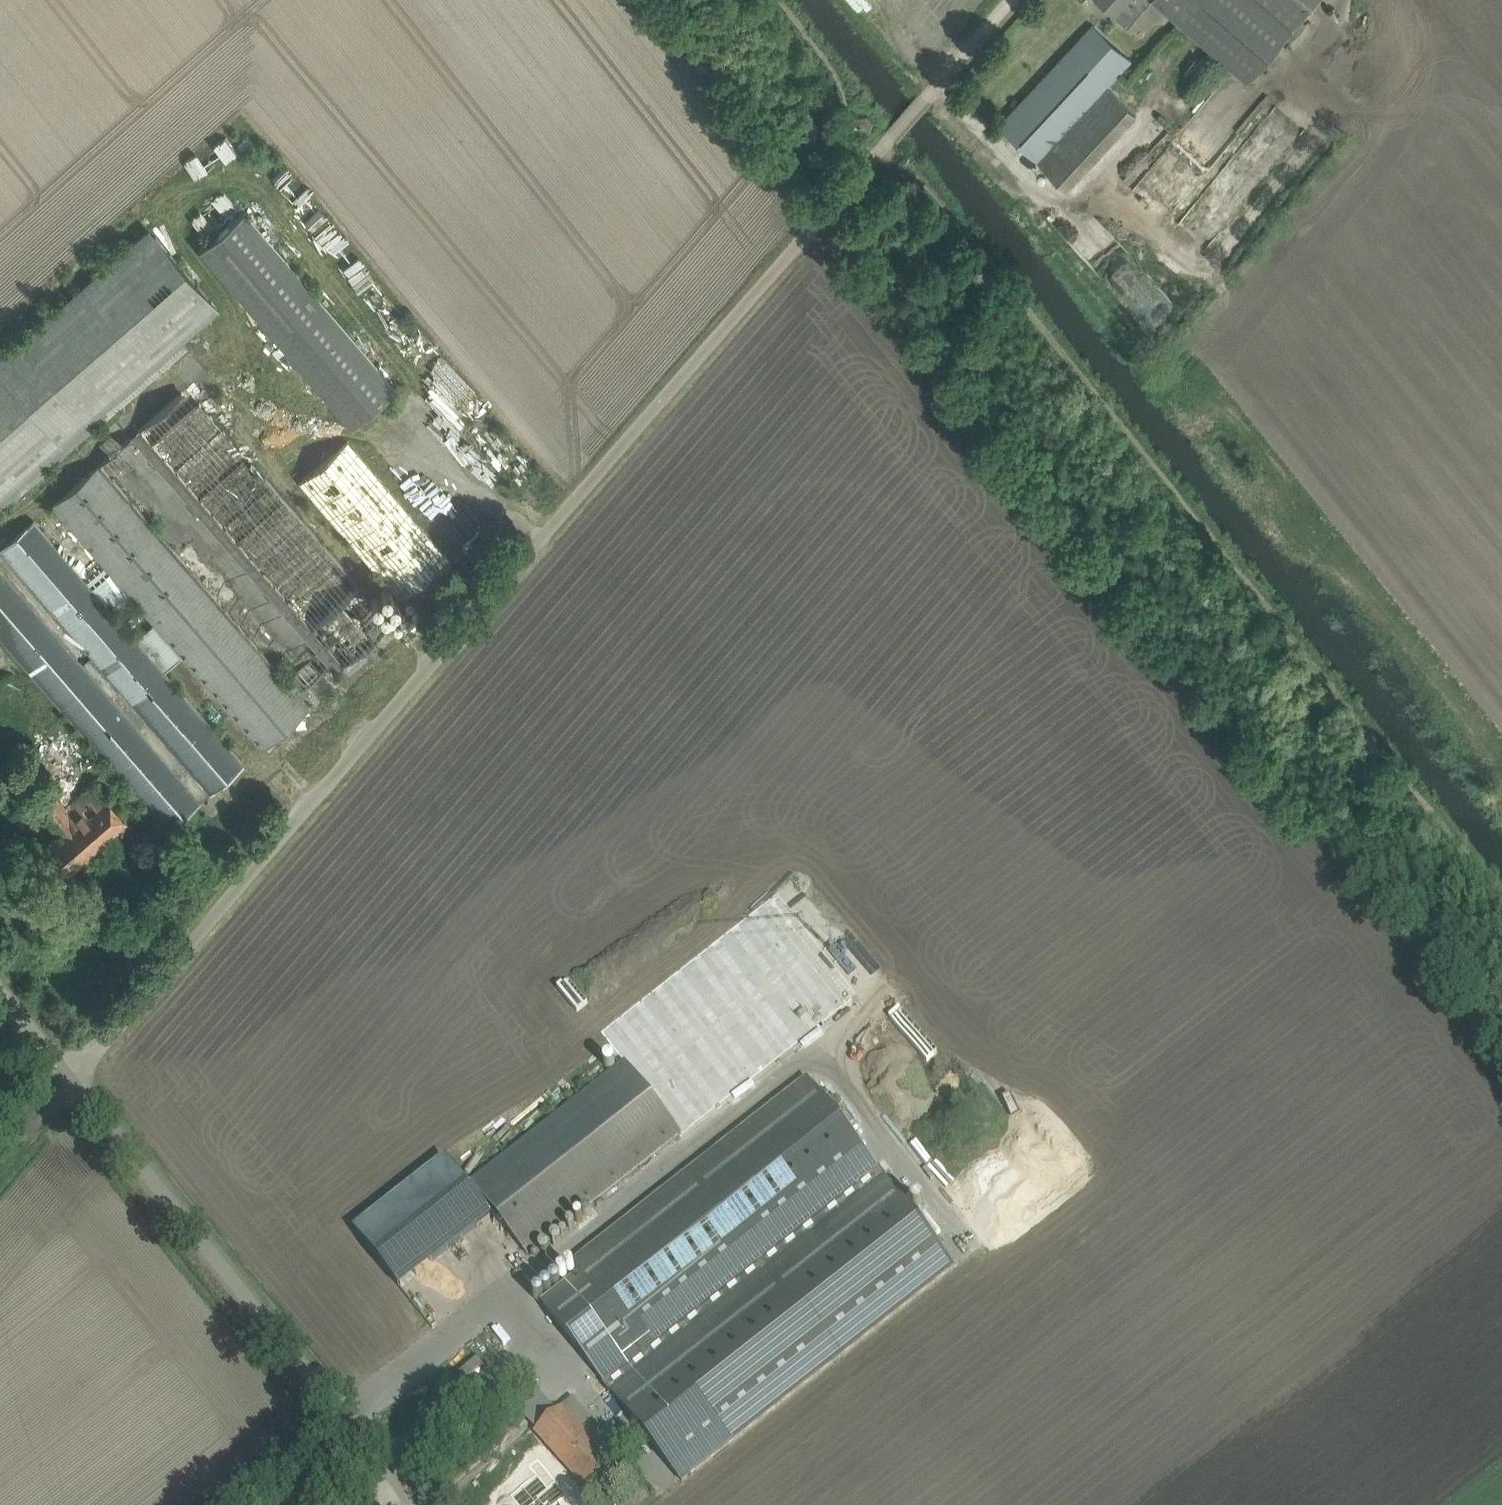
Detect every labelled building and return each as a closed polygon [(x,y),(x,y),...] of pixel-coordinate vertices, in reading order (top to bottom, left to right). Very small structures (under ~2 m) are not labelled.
[(1115,9),(1112,12),(1128,26),(1150,0),(1105,0),(1115,9)] [(1164,9),(1172,0),(1154,0),(1164,9)] [(1164,9),(1248,80),(1317,0),(1172,0),(1164,9)] [(1000,125),(1068,188),(1138,113),(1108,85),(1120,72),(1082,37),(1000,125)] [(874,122),(868,115),(860,117),(857,119),(868,133),(871,131),(874,122)] [(199,249),(351,426),(395,388),(243,211),(199,249)] [(188,347),(182,341),(219,309),(207,295),(217,286),(173,234),(162,243),(149,228),(0,357),(0,509),(188,347)] [(187,388),(52,506),(154,623),(136,638),(165,671),(182,655),(249,732),(262,747),(309,706),(297,691),(328,664),(335,671),(391,622),(187,388)] [(330,518),(400,600),(449,558),(348,439),(299,481),(319,505),(330,518)] [(65,712),(167,829),(244,763),(165,671),(136,638),(34,520),(0,549),(0,637),(65,712)] [(128,820),(94,781),(66,806),(58,796),(40,811),(59,833),(43,846),(67,873),(128,820)] [(471,1181),(528,1253),(683,1132),(626,1060),(471,1181)] [(574,1264),(583,1274),(545,1304),(684,1481),(959,1264),(811,1077),(574,1264)] [(493,1216),(445,1156),(354,1228),(402,1288),(493,1216)] [(598,1447),(562,1407),(535,1430),(567,1466),(570,1464),(591,1487),(612,1468),(595,1450),(598,1447)]
